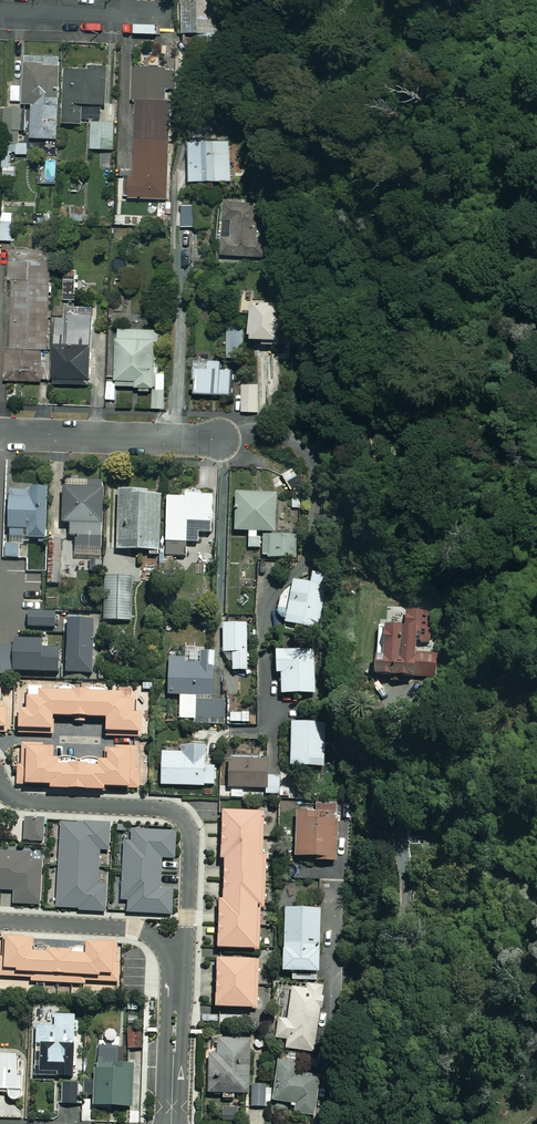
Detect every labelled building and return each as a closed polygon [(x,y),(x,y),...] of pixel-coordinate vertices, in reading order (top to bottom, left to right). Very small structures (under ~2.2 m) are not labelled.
[(217,0),(191,0),(183,0),(185,51),(219,50),(217,0)] [(32,139),(59,139),(61,67),(24,66),(24,89),(13,89),(12,104),(32,105),(32,139)] [(174,70),(133,69),(132,102),(136,102),(135,152),(117,152),(117,173),(129,174),(128,199),(170,200),(174,70)] [(64,70),(63,123),(84,124),(85,105),(106,106),(106,71),(64,70)] [(115,122),(92,122),(91,150),(114,150),(115,122)] [(231,142),(191,144),(192,183),(232,182),(231,142)] [(28,144),(16,144),(17,155),(29,155),(28,144)] [(18,167),(3,166),(2,181),(16,182),(18,167)] [(269,202),(225,202),(225,221),(232,221),(232,238),(222,239),(223,257),(269,256),(269,202)] [(193,228),(192,207),(182,208),(182,228),(193,228)] [(2,213),(0,238),(0,241),(12,242),(14,214),(2,213)] [(51,252),(10,251),(10,282),(12,282),(11,349),(6,349),(5,381),(47,382),(51,252)] [(81,300),(80,285),(64,286),(65,301),(81,300)] [(251,305),(252,340),(262,340),(262,346),(280,345),(279,304),(251,305)] [(93,308),(68,307),(67,320),(55,319),(53,384),(90,385),(93,308)] [(242,357),(243,327),(228,327),(228,357),(242,357)] [(157,331),(118,330),(116,387),(139,387),(139,391),(153,392),(153,409),(165,409),(166,374),(156,374),(157,331)] [(220,371),(220,362),(193,362),(194,396),(234,395),(234,370),(220,371)] [(258,385),(243,385),(243,413),(258,413),(258,385)] [(302,486),(294,470),(282,476),(290,492),(302,486)] [(86,482),(63,481),(62,524),(70,524),(70,537),(75,537),(75,557),(100,558),(101,490),(86,489),(86,482)] [(46,491),(9,490),(8,544),(0,544),(0,557),(5,557),(5,566),(19,566),(20,559),(45,559),(46,491)] [(276,495),(235,494),(234,532),(249,533),(248,548),(263,549),(263,558),(296,559),(296,536),(275,535),(276,495)] [(160,558),(161,497),(118,496),(117,551),(147,552),(147,558),(160,558)] [(213,498),(167,497),(165,556),(186,556),(186,545),(199,546),(199,535),(212,535),(213,498)] [(136,557),(104,557),(104,621),(132,621),(132,580),(135,580),(136,557)] [(101,563),(89,562),(89,574),(100,575),(101,563)] [(57,567),(48,567),(47,585),(57,585),(57,567)] [(329,576),(313,574),(311,586),(293,582),(285,625),(319,631),(329,576)] [(405,628),(379,628),(379,658),(375,658),(375,677),(437,678),(438,655),(416,654),(416,643),(430,643),(431,613),(405,612),(405,628)] [(98,615),(25,613),(24,632),(97,634),(98,615)] [(233,673),(250,673),(249,626),(222,627),(223,654),(233,654),(233,673)] [(20,638),(0,638),(0,675),(96,678),(98,638),(20,635),(20,638)] [(180,696),(216,696),(217,653),(203,652),(203,649),(186,649),(186,659),(168,659),(168,696),(180,696)] [(314,651),(275,652),(276,675),(280,675),(281,696),(316,695),(314,651)] [(228,691),(228,727),(255,726),(254,675),(222,676),(223,691),(228,691)] [(74,718),(74,725),(85,725),(85,719),(106,719),(105,733),(138,734),(138,739),(149,739),(151,687),(106,685),(106,693),(27,691),(27,711),(19,711),(18,730),(52,731),(52,718),(74,718)] [(216,696),(180,696),(180,724),(224,724),(224,696),(216,696)] [(10,730),(11,699),(0,698),(0,729),(10,730)] [(324,724),(291,724),(290,767),(324,768),(324,724)] [(206,746),(179,746),(179,752),(160,752),(160,785),(213,785),(213,752),(206,752),(206,746)] [(54,748),(22,748),(21,762),(16,762),(16,786),(50,787),(50,791),(104,791),(104,789),(138,789),(139,769),(147,769),(148,748),(107,748),(106,763),(62,764),(54,756),(54,748)] [(267,760),(228,760),(228,788),(265,789),(265,795),(279,795),(280,777),(267,776),(267,760)] [(337,805),(315,804),(315,814),(295,814),(295,858),(317,859),(317,862),(336,862),(337,805)] [(264,813),(221,813),(221,861),(223,861),(223,901),(218,901),(218,950),(259,950),(259,906),(264,906),(264,813)] [(44,822),(25,821),(23,841),(42,843),(44,822)] [(110,825),(61,822),(56,909),(105,912),(107,884),(97,883),(98,850),(108,851),(110,825)] [(175,832),(132,830),(131,842),(123,842),(121,901),(128,901),(127,913),(171,915),(172,887),(160,886),(161,859),(174,859),(175,832)] [(13,891),(12,904),(40,905),(42,860),(30,860),(30,852),(0,851),(0,891),(13,891)] [(320,911),(285,909),(283,972),(318,973),(320,911)] [(5,938),(4,956),(0,956),(0,977),(26,978),(26,983),(85,985),(85,983),(118,983),(119,945),(86,944),(85,956),(73,956),(73,952),(34,951),(34,939),(5,938)] [(258,961),(216,960),(216,1009),(257,1009),(258,961)] [(315,1052),(323,985),(308,983),(307,989),(291,987),(287,1022),(279,1021),(277,1039),(288,1041),(287,1049),(315,1052)] [(73,1016),(55,1016),(55,1028),(37,1027),(36,1076),(72,1077),(73,1016)] [(142,1034),(127,1035),(128,1049),(143,1049),(142,1034)] [(249,1041),(218,1040),(217,1055),(209,1055),(208,1094),(222,1094),(222,1099),(234,1100),(234,1094),(248,1094),(249,1041)] [(119,1048),(99,1047),(98,1071),(94,1071),(92,1106),(131,1108),(132,1066),(118,1065),(119,1048)] [(0,1055),(0,1090),(8,1090),(8,1101),(23,1101),(23,1055),(0,1055)] [(294,1063),(276,1063),(274,1103),(294,1104),(294,1115),(316,1116),(318,1077),(294,1076),(294,1063)] [(76,1082),(62,1083),(63,1104),(70,1104),(77,1104),(76,1082)] [(269,1085),(251,1085),(252,1107),(269,1107),(269,1085)]
